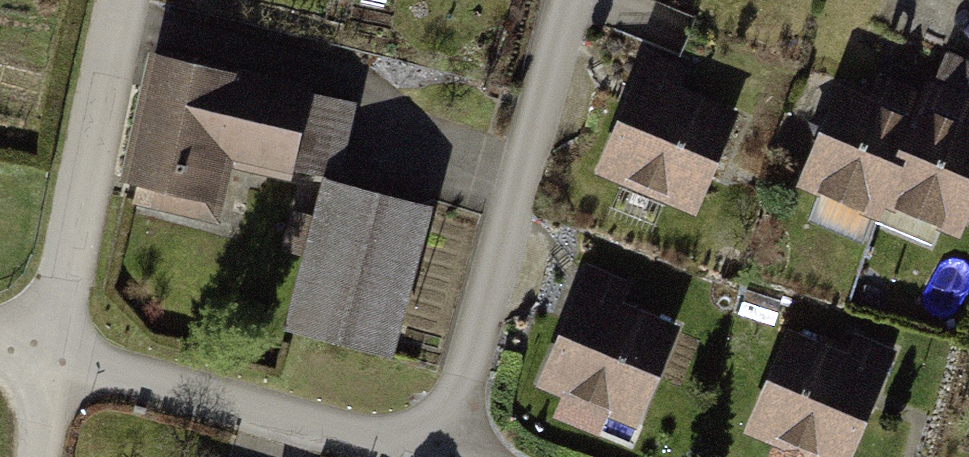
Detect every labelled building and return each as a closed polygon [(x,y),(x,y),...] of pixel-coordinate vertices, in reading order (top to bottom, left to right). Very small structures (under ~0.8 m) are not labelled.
[(684,69),(638,50),(587,171),(681,210),(724,109),(676,89),(684,69)] [(295,94),(130,54),(98,183),(191,206),(201,164),(273,182),(295,94)] [(822,76),(782,182),(945,242),(968,177),(968,132),(953,126),(961,104),(866,69),(858,90),(822,76)] [(433,199),(325,169),(284,317),(393,347),(433,199)] [(624,279),(578,259),(525,381),(620,422),(662,326),(613,305),(624,279)] [(895,345),(847,325),(833,357),(774,333),(730,437),(779,456),(848,456),(895,345)]
